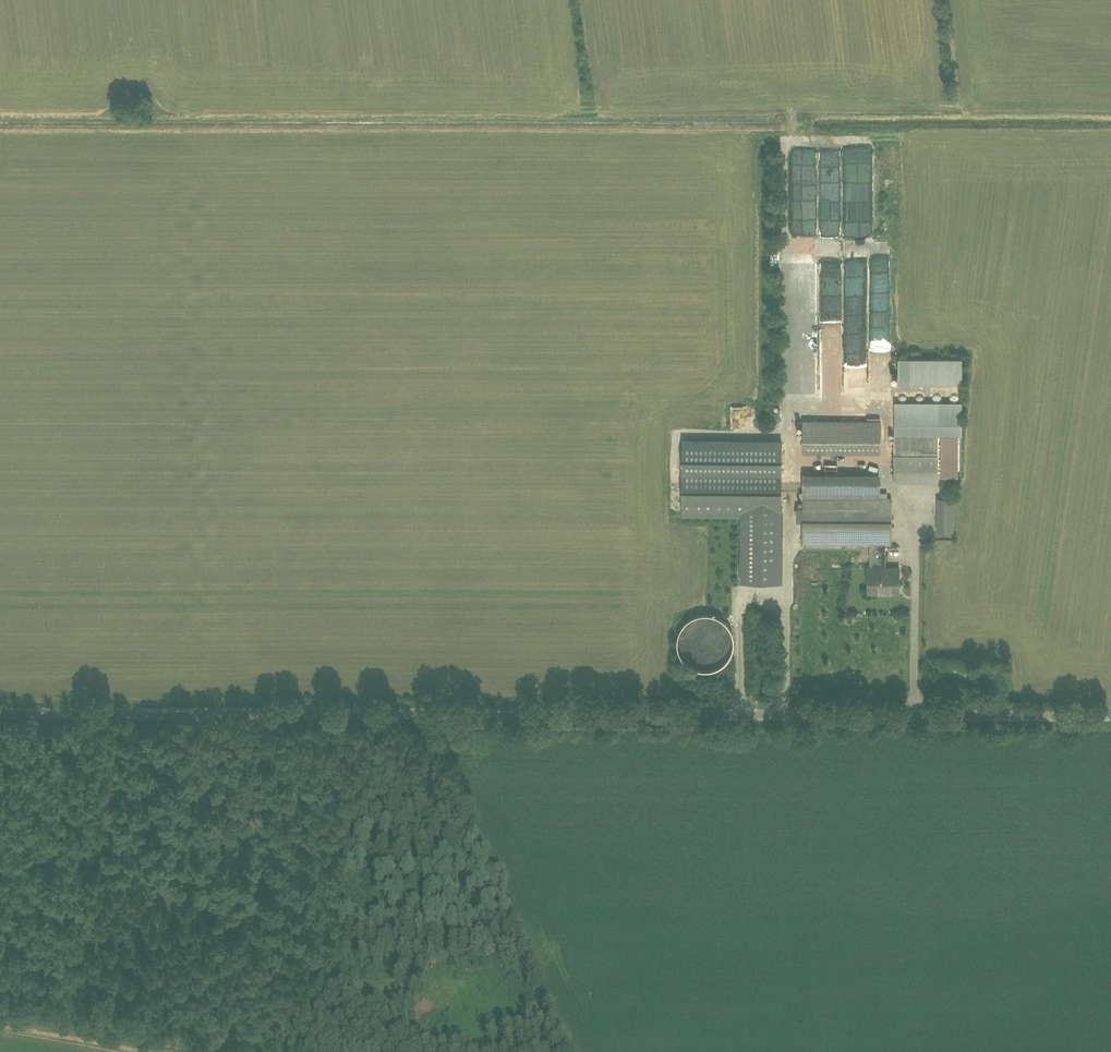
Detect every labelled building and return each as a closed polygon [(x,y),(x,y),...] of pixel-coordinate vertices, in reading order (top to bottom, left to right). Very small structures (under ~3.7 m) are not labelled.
[(964,360),(899,360),(899,386),(964,387),(964,360)] [(963,403),(895,403),(895,485),(939,485),(939,437),(963,437),(963,403)] [(882,422),(804,421),(804,454),(882,455),(882,422)] [(741,519),(741,585),(783,585),(784,442),(683,441),(683,519),(741,519)] [(804,476),(804,499),(881,499),(881,476),(804,476)] [(887,545),(892,545),(892,500),(881,499),(804,499),(804,545),(870,545),(887,545)] [(954,500),(937,500),(937,534),(954,534),(954,500)] [(887,545),(870,545),(871,568),(887,568),(887,545)] [(900,595),(900,567),(887,568),(871,568),(868,568),(868,596),(900,595)] [(715,668),(723,664),(729,657),(733,648),(733,639),(730,630),(725,622),(718,617),(709,614),(700,615),(691,618),(684,624),(679,632),(677,641),(678,650),(682,658),(689,665),(697,669),(706,670),(715,668)]
